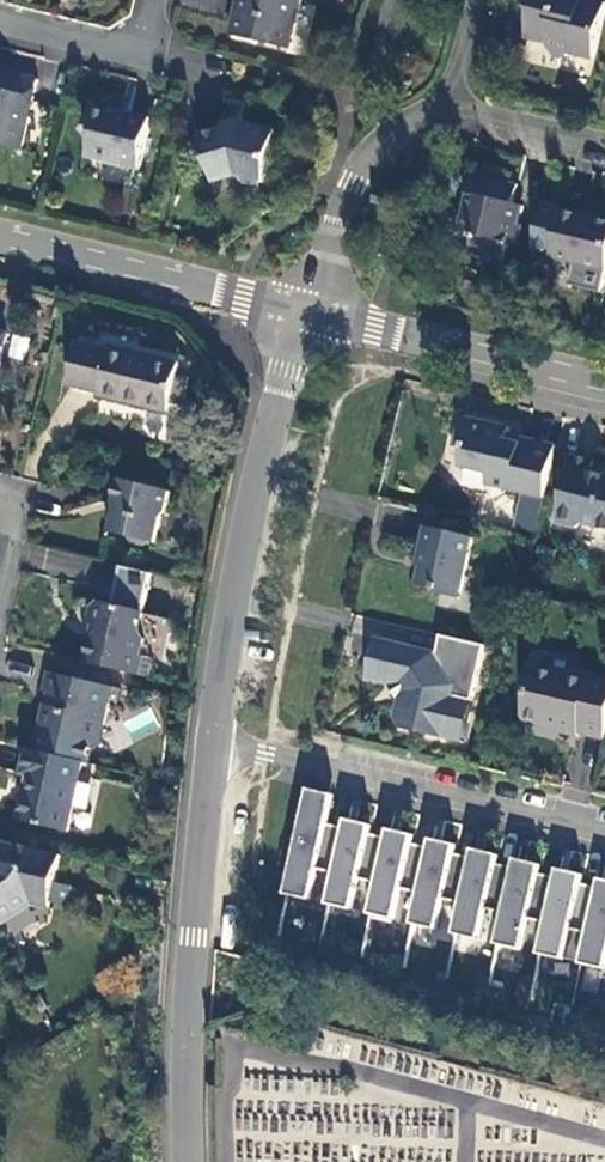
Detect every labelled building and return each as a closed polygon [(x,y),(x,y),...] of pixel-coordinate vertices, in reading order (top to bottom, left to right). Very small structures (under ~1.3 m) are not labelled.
[(301,0),(238,0),(230,35),(290,49),(301,0)] [(529,8),(532,14),(526,39),(549,45),(548,49),(552,55),(566,58),(571,55),(594,61),(604,15),(604,4),(589,0),(580,0),(579,0),(577,0),(531,0),(529,8)] [(0,73),(0,146),(19,151),(36,81),(0,73)] [(149,120),(127,114),(126,119),(91,110),(85,132),(90,141),(86,158),(137,170),(149,120)] [(274,137),(235,128),(200,138),(214,185),(234,178),(243,179),(247,184),(257,187),(264,182),(274,137)] [(521,184),(477,173),(463,231),(477,236),(473,253),(506,262),(511,243),(518,245),(527,206),(516,204),(521,184)] [(374,206),(391,209),(395,195),(378,191),(374,206)] [(550,202),(539,249),(556,253),(555,257),(578,262),(573,285),(604,292),(604,221),(587,216),(588,211),(550,202)] [(177,391),(181,376),(183,365),(114,348),(113,351),(81,343),(71,386),(102,395),(101,398),(171,415),(174,407),(185,409),(189,394),(185,392),(177,391)] [(189,378),(181,376),(177,391),(185,392),(189,378)] [(511,427),(461,416),(454,446),(467,449),(463,467),(491,473),(488,484),(545,498),(556,451),(509,439),(511,427)] [(573,456),(557,524),(577,528),(584,524),(604,529),(604,475),(593,473),(595,461),(573,456)] [(116,500),(168,510),(172,493),(120,480),(116,500)] [(167,514),(168,510),(116,500),(114,505),(118,506),(111,532),(131,537),(137,546),(147,548),(153,543),(157,543),(163,517),(167,514)] [(442,531),(427,526),(423,542),(425,542),(442,532),(442,531)] [(460,599),(475,538),(442,531),(442,532),(425,542),(423,542),(419,559),(423,564),(418,584),(440,590),(439,594),(460,599)] [(95,627),(86,662),(140,675),(145,657),(142,657),(146,639),(139,638),(154,574),(124,567),(115,605),(101,602),(95,605),(91,620),(95,627)] [(400,728),(445,738),(455,697),(473,702),(486,646),(442,635),(438,654),(423,661),(415,648),(377,639),(367,678),(397,685),(404,698),(399,701),(395,719),(400,728)] [(574,671),(567,675),(530,666),(525,687),(529,693),(523,718),(527,724),(539,727),(545,723),(557,726),(557,730),(579,736),(579,733),(604,739),(604,679),(574,671)] [(112,701),(114,689),(49,674),(44,693),(52,695),(50,706),(45,705),(34,750),(85,762),(90,763),(99,725),(105,727),(112,701)] [(124,691),(114,689),(112,701),(121,703),(124,691)] [(473,702),(455,697),(445,738),(464,743),(473,702)] [(85,762),(34,750),(29,749),(23,775),(30,776),(20,820),(68,832),(74,807),(80,782),(85,762)] [(96,786),(80,782),(74,807),(91,811),(96,786)] [(304,819),(329,825),(336,795),(311,790),(304,819)] [(347,829),(329,825),(304,819),(287,893),(311,899),(318,870),(336,874),(347,829)] [(347,829),(336,874),(329,903),(354,909),(361,880),(378,884),(389,839),(347,829)] [(389,839),(378,884),(372,913),(396,919),(403,890),(421,894),(431,849),(389,839)] [(63,855),(0,840),(0,918),(2,922),(33,904),(50,908),(52,902),(67,906),(72,887),(56,883),(63,855)] [(463,904),(474,859),(431,849),(421,894),(414,923),(438,929),(445,900),(463,904)] [(487,910),(505,914),(516,868),(474,859),(463,904),(456,933),(481,939),(487,910)] [(548,924),(558,878),(516,868),(505,914),(499,943),(523,949),(530,920),(548,924)] [(590,934),(601,888),(558,878),(548,924),(541,953),(565,959),(572,930),(590,934)] [(601,888),(590,934),(583,963),(604,968),(604,889),(601,888)] [(490,978),(480,975),(476,993),(486,995),(490,978)] [(532,990),(518,987),(514,1004),(528,1008),(532,990)]
